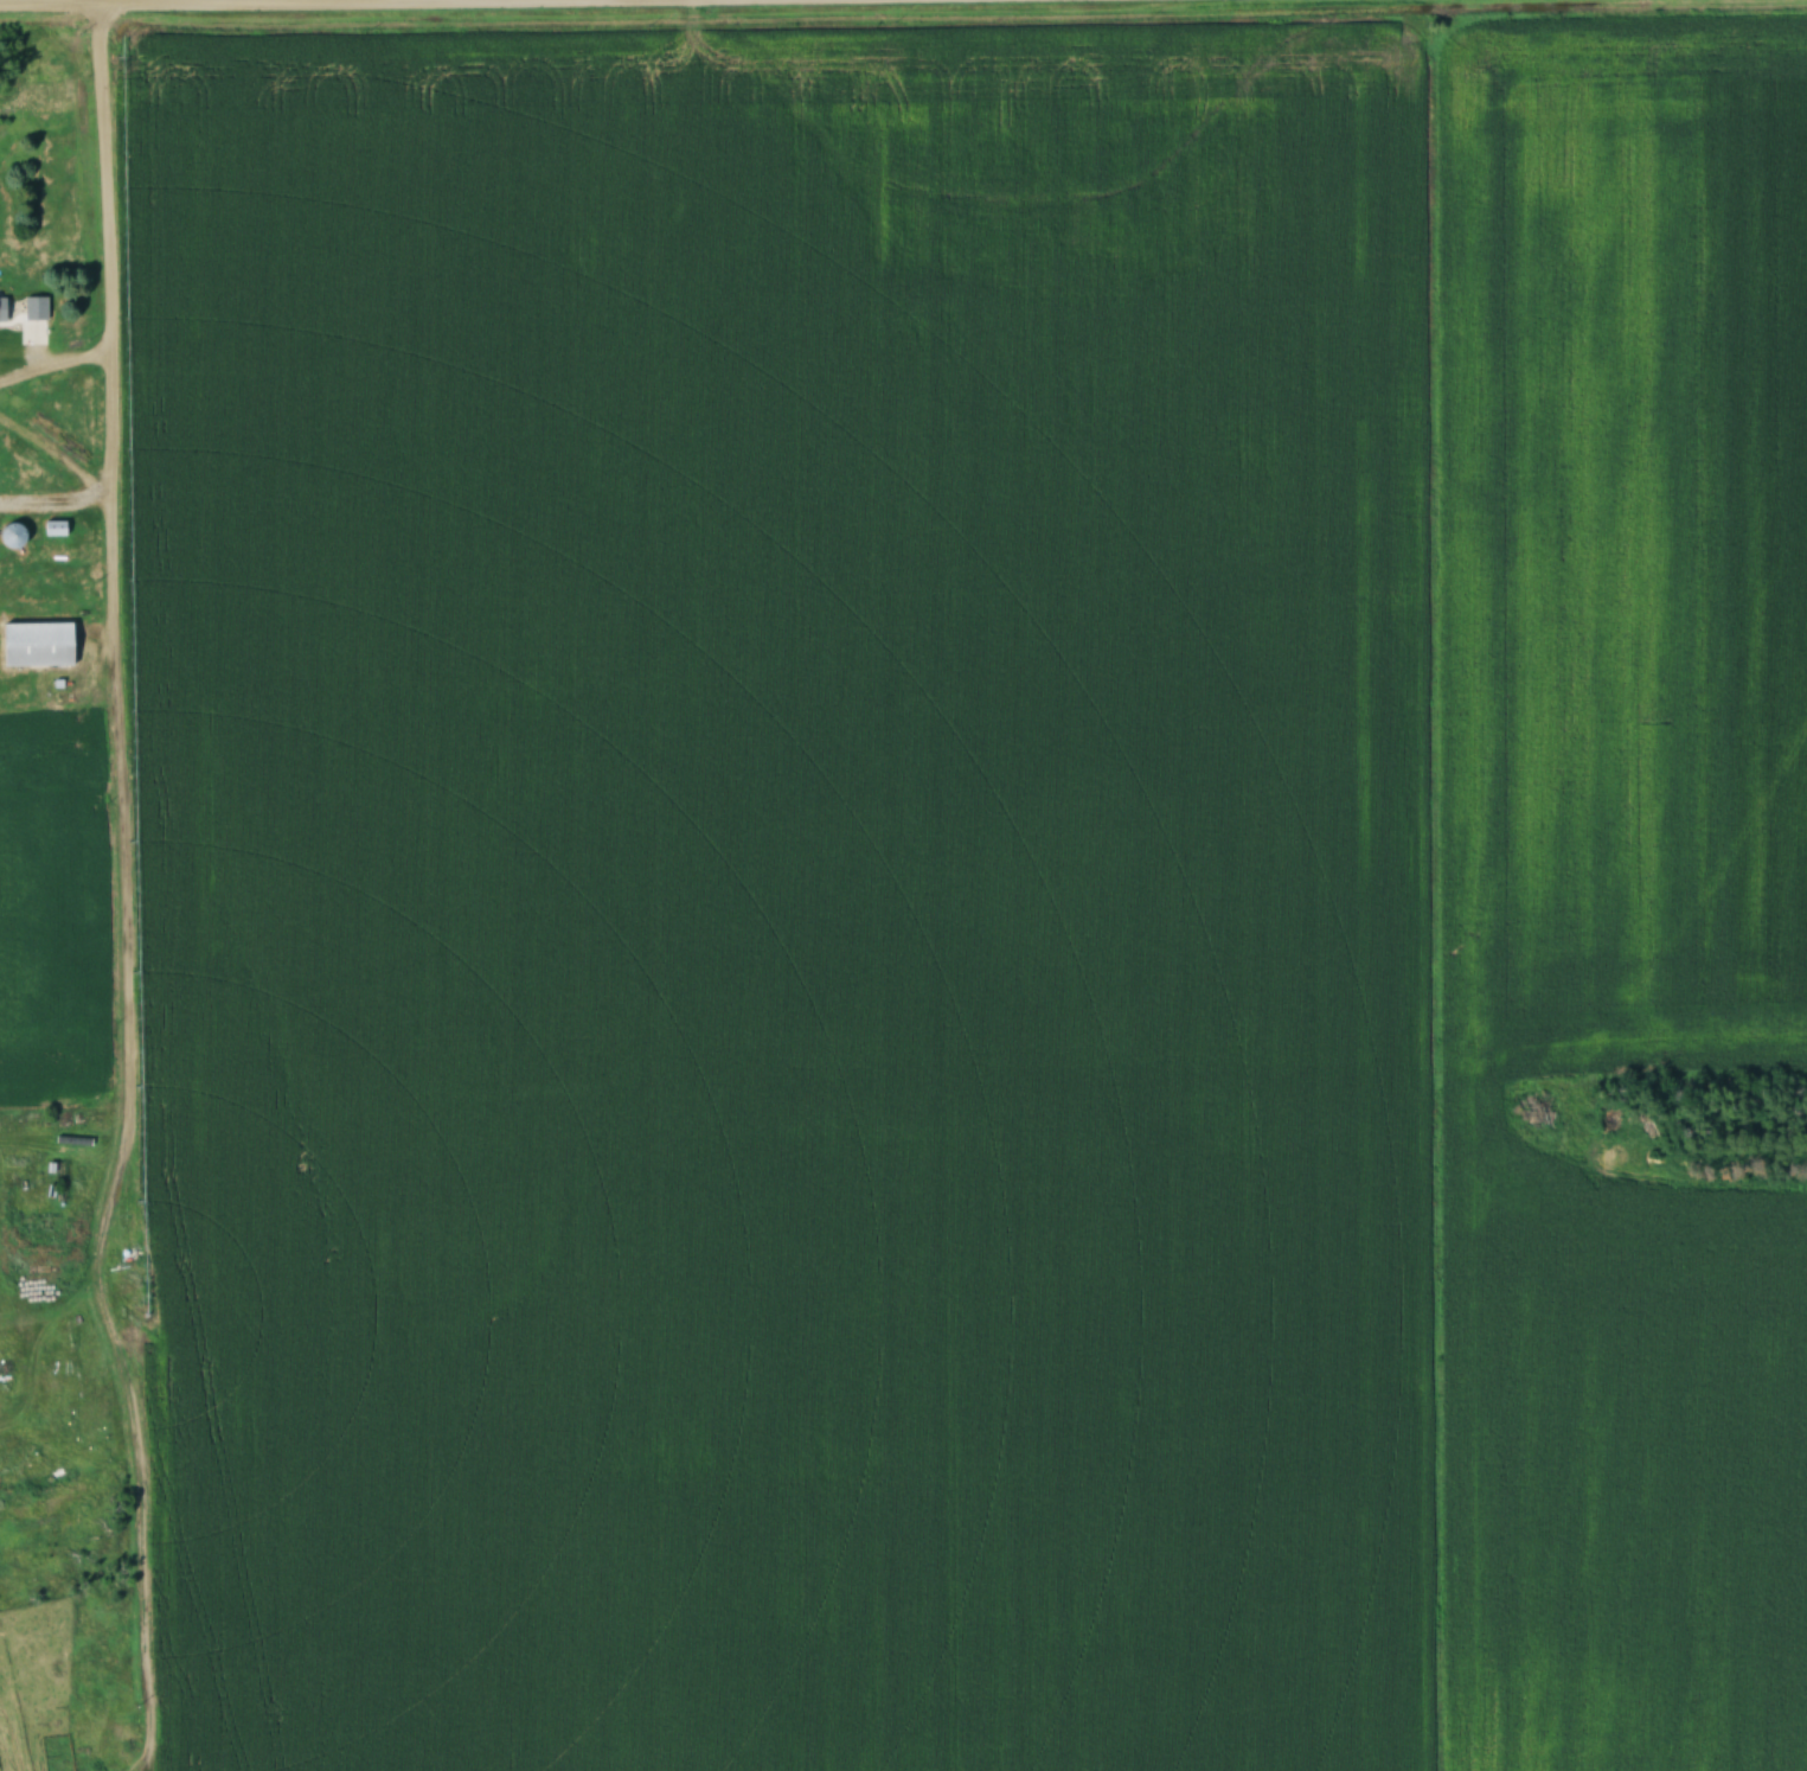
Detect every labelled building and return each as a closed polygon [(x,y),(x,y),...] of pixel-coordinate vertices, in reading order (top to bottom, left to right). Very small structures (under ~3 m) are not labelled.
[(63,520),(43,520),(43,535),(63,535),(63,520)] [(21,546),(21,523),(0,523),(0,546),(21,546)] [(0,621),(0,665),(72,666),(72,622),(0,621)]
